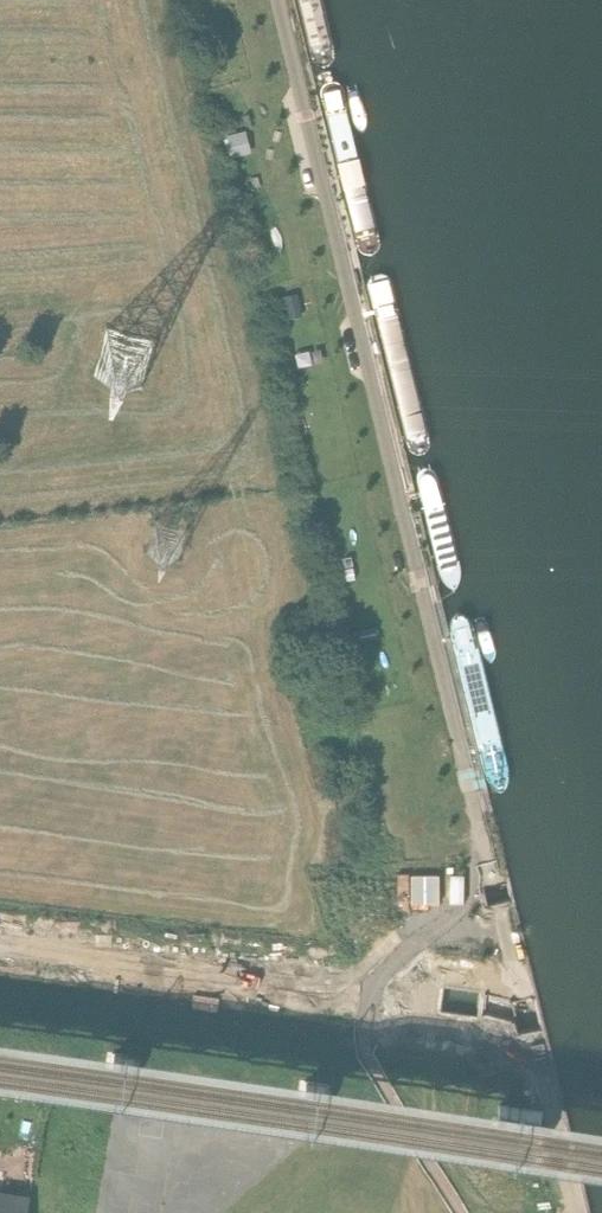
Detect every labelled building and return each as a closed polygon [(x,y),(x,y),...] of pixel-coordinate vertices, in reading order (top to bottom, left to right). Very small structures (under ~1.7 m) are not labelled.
[(313,55),(314,59),(317,62),(320,63),(324,64),(327,63),(330,61),(333,59),(334,55),(334,52),(333,49),(321,0),(299,0),(313,55)] [(331,80),(327,81),(324,84),(322,87),(321,90),(321,94),(359,249),(361,253),(363,256),(366,257),(370,258),(374,257),(377,255),(379,253),(380,249),(381,246),(380,244),(343,91),(343,88),(341,84),(338,82),(334,81),(331,80)] [(236,150),(254,147),(250,126),(232,130),(236,150)] [(379,275),(371,277),(368,281),(366,286),(408,450),(412,454),(417,456),(424,454),(428,449),(430,443),(389,280),(384,275),(379,275)] [(430,470),(424,469),(419,472),(417,481),(439,576),(445,585),(456,591),(460,581),(460,570),(457,558),(435,476),(430,470)] [(464,614),(459,613),(455,616),(452,620),(451,631),(488,783),(493,791),(501,794),(506,788),(508,778),(474,627),(469,616),(464,614)] [(0,1195),(0,1212),(28,1212),(30,1200),(0,1195)]
